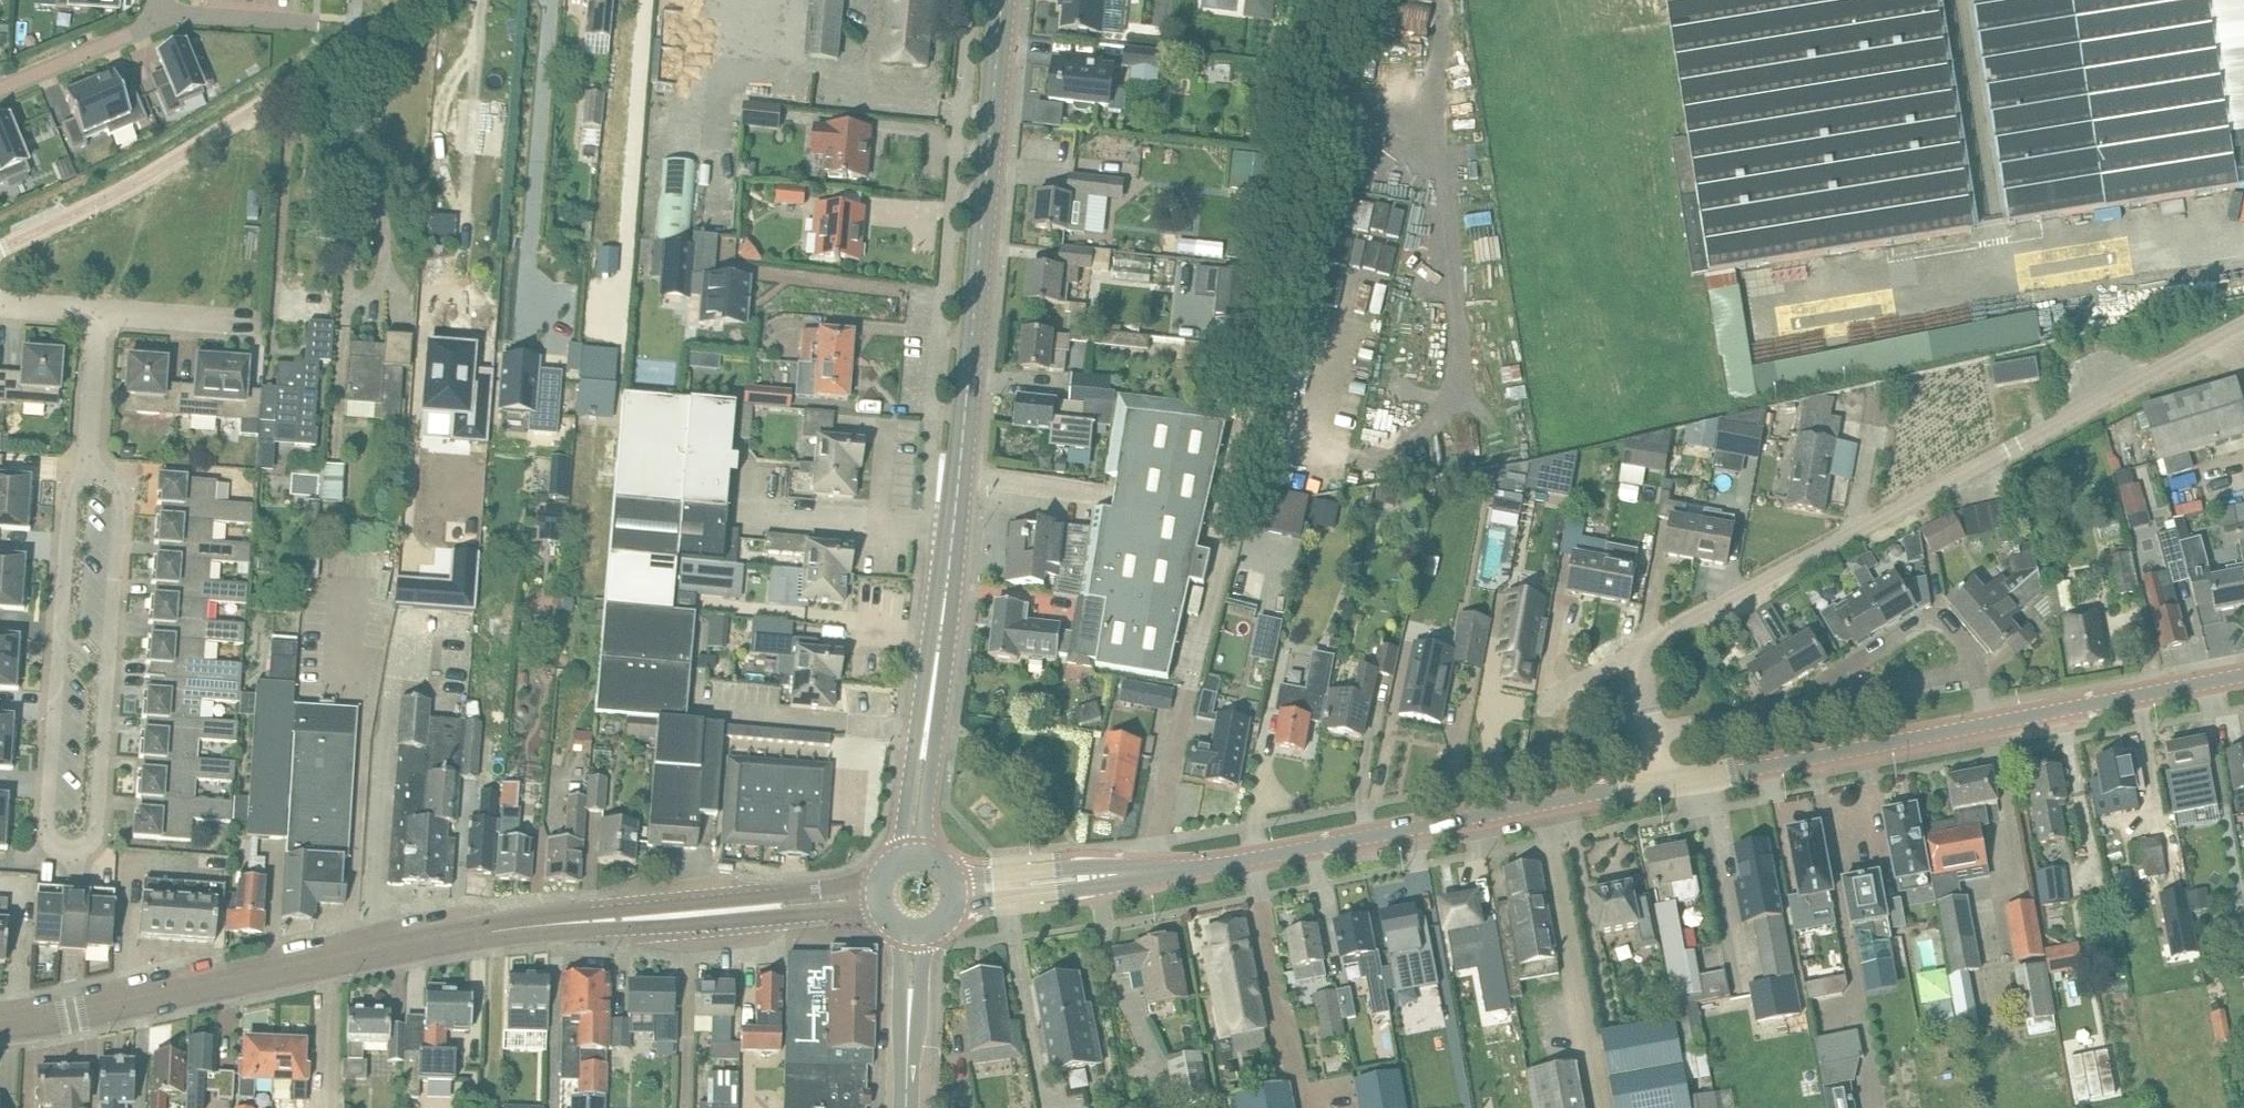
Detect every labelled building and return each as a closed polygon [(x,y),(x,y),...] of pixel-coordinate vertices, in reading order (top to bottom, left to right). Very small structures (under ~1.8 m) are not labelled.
[(56,7),(117,11),(117,6),(121,3),(121,0),(56,0),(56,7)] [(587,1),(584,34),(609,37),(612,0),(580,0),(587,1)] [(844,0),(811,0),(805,56),(837,59),(844,0)] [(884,63),(927,67),(933,0),(890,0),(884,63)] [(1062,28),(1101,33),(1104,0),(1065,0),(1062,28)] [(1257,17),(1272,19),(1275,0),(1259,0),(1257,17)] [(1671,23),(1689,139),(1671,141),(1692,275),(1711,272),(1711,273),(1736,269),(1746,267),(1781,262),(1819,256),(1975,231),(1938,0),(1668,0),(1671,23)] [(2009,224),(2243,186),(2243,0),(1973,0),(2009,224)] [(170,83),(157,88),(168,114),(182,108),(180,103),(204,93),(184,44),(179,46),(176,45),(164,49),(163,53),(158,55),(170,83)] [(1160,69),(1163,50),(1126,45),(1123,64),(1160,69)] [(1072,102),(1106,105),(1106,110),(1108,113),(1121,114),(1126,111),(1127,90),(1124,86),(1112,85),(1114,66),(1076,62),(1054,60),(1050,100),(1072,102)] [(112,75),(89,84),(108,130),(107,130),(109,135),(147,120),(136,93),(124,99),(113,74),(112,74),(112,75)] [(75,119),(62,124),(73,150),(87,145),(85,140),(107,130),(108,130),(89,84),(66,94),(64,94),(75,119)] [(584,126),(600,128),(604,94),(585,92),(581,126),(584,126)] [(743,101),(741,125),(779,128),(781,105),(743,101)] [(30,172),(8,118),(3,120),(0,118),(0,184),(30,172)] [(829,125),(829,126),(815,124),(812,155),(826,156),(825,173),(867,177),(871,129),(829,125)] [(584,126),(582,145),(586,145),(598,146),(600,128),(584,126)] [(586,145),(585,157),(597,158),(598,146),(586,145)] [(1234,152),(1230,188),(1273,192),(1276,157),(1234,152)] [(693,162),(664,160),(658,241),(686,243),(693,162)] [(1049,228),(1066,230),(1066,232),(1085,233),(1089,195),(1107,197),(1109,178),(1093,176),(1071,174),(1069,193),(1070,193),(1069,197),(1040,194),(1036,227),(1049,228)] [(804,203),(805,189),(779,186),(777,201),(804,203)] [(1380,201),(1374,227),(1403,234),(1410,208),(1380,201)] [(864,208),(842,206),(822,204),(822,206),(817,205),(815,233),(819,233),(817,255),(859,259),(864,208)] [(1400,243),(1369,236),(1363,261),(1394,268),(1400,243)] [(689,296),(691,276),(694,245),(662,243),(658,298),(689,300),(689,296)] [(1111,250),(1093,249),(1085,249),(1063,246),(1061,265),(1062,265),(1061,269),(1032,266),(1028,299),(1041,301),(1066,302),(1068,283),(1080,284),(1081,269),(1110,271),(1111,250)] [(1229,263),(1222,311),(1243,313),(1249,265),(1229,263)] [(1371,297),(1386,300),(1390,279),(1376,276),(1371,297)] [(750,280),(714,277),(704,277),(700,321),(747,325),(750,280)] [(1064,317),(1087,319),(1089,305),(1065,302),(1064,317)] [(804,317),(800,363),(850,367),(853,333),(819,330),(820,318),(804,317)] [(309,321),(308,345),(332,347),(334,323),(309,321)] [(1071,335),(1047,333),(1025,330),(1021,367),(1063,371),(1065,351),(1069,352),(1071,335)] [(410,368),(410,359),(412,337),(385,335),(384,351),(374,350),(374,344),(350,343),(346,403),(375,405),(374,419),(400,421),(403,367),(410,368)] [(1151,335),(1150,346),(1184,349),(1185,338),(1151,335)] [(429,343),(423,413),(454,415),(452,440),(486,443),(491,375),(473,374),(474,367),(475,346),(429,343)] [(570,344),(568,357),(583,358),(584,348),(584,345),(570,344)] [(22,373),(6,372),(4,403),(45,406),(46,390),(59,391),(60,377),(64,377),(64,367),(61,367),(62,353),(48,352),(48,348),(38,348),(38,351),(23,350),(22,373)] [(612,417),(613,407),(615,385),(612,385),(613,376),(615,376),(617,351),(584,348),(583,358),(581,382),(580,382),(577,414),(612,417)] [(1064,368),(1079,369),(1080,353),(1065,352),(1064,368)] [(218,419),(223,355),(207,353),(206,358),(198,357),(199,353),(197,353),(195,386),(180,385),(178,416),(218,419)] [(178,416),(180,385),(165,383),(167,360),(152,359),(152,356),(143,355),(143,358),(128,357),(127,372),(124,372),(123,381),(126,381),(125,396),(138,397),(137,413),(178,416)] [(223,355),(218,419),(242,420),(240,436),(258,436),(259,422),(261,390),(246,389),(249,356),(247,356),(247,361),(239,360),(239,356),(223,355)] [(505,356),(500,410),(531,412),(529,433),(557,435),(561,387),(536,385),(537,371),(538,359),(505,356)] [(260,422),(259,443),(274,444),(276,426),(296,428),(295,444),(317,446),(318,429),(314,429),(319,360),(301,359),(301,365),(278,363),(276,390),(281,390),(281,398),(276,397),(276,401),(262,400),(260,422)] [(1995,387),(2039,380),(2036,359),(1991,366),(1995,387)] [(847,399),(850,367),(800,363),(798,362),(796,396),(812,396),(847,399)] [(1073,374),(1072,390),(1117,394),(1117,392),(1112,391),(1114,378),(1098,376),(1095,376),(1073,374)] [(2160,461),(2156,462),(2160,476),(2168,473),(2169,475),(2193,468),(2188,452),(2243,436),(2243,412),(2235,381),(2144,408),(2160,461)] [(1231,388),(1222,384),(1216,396),(1225,401),(1231,388)] [(790,409),(792,390),(745,386),(744,405),(790,409)] [(1018,396),(1015,427),(1053,431),(1051,448),(1092,452),(1094,430),(1094,424),(1112,426),(1117,394),(1072,390),(1071,401),(1018,396)] [(1077,596),(1077,597),(1106,602),(1102,629),(1098,660),(1097,667),(1103,668),(1107,669),(1169,678),(1174,655),(1179,635),(1184,611),(1191,581),(1204,584),(1211,553),(1198,550),(1230,407),(1208,404),(1118,393),(1110,452),(1107,474),(1119,476),(1114,511),(1094,508),(1092,528),(1077,596)] [(615,477),(613,501),(682,507),(726,511),(729,475),(736,476),(737,457),(731,456),(735,404),(623,394),(620,427),(615,477)] [(1832,416),(1836,397),(1826,396),(1805,400),(1799,431),(1791,485),(1787,506),(1824,513),(1831,473),(1840,474),(1839,477),(1851,479),(1854,457),(1856,446),(1838,443),(1843,418),(1832,416)] [(814,465),(856,468),(861,469),(863,441),(832,438),(835,412),(805,409),(802,437),(817,438),(814,465)] [(1723,418),(1718,451),(1757,457),(1764,410),(1723,418)] [(1687,426),(1683,445),(1717,451),(1723,418),(1687,426)] [(1627,442),(1623,467),(1665,474),(1673,432),(1627,442)] [(13,452),(14,439),(2,438),(1,451),(13,452)] [(133,458),(134,449),(121,448),(121,457),(133,458)] [(32,504),(33,488),(29,488),(29,480),(34,480),(34,479),(1,476),(2,458),(3,458),(3,457),(0,456),(0,502),(32,504)] [(1066,473),(1067,459),(1057,458),(1056,472),(1066,473)] [(1531,464),(1526,490),(1546,493),(1553,459),(1531,464)] [(854,498),(856,468),(814,465),(800,463),(799,474),(813,475),(812,494),(854,498)] [(325,464),(322,499),(343,501),(345,466),(325,464)] [(1500,469),(1493,510),(1522,515),(1526,490),(1531,464),(1500,469)] [(2128,518),(2147,512),(2145,508),(2138,483),(2135,484),(2131,472),(2116,477),(2128,518)] [(161,517),(214,520),(252,523),(254,505),(215,502),(217,481),(159,477),(158,493),(163,494),(162,502),(157,501),(157,503),(162,503),(161,517)] [(1699,560),(1708,508),(1705,507),(1705,508),(1669,502),(1673,481),(1664,479),(1661,494),(1658,515),(1672,518),(1666,554),(1699,560)] [(1397,507),(1401,490),(1379,485),(1376,502),(1397,507)] [(1249,527),(1301,538),(1309,497),(1258,486),(1249,527)] [(2003,500),(2009,526),(2021,523),(2015,498),(2003,500)] [(1989,504),(1996,529),(2009,526),(2003,500),(1989,504)] [(737,550),(738,537),(739,529),(724,528),(726,511),(682,507),(613,501),(609,554),(721,563),(722,549),(737,550)] [(1334,532),(1340,507),(1314,501),(1308,525),(1334,532)] [(32,504),(0,502),(0,528),(30,530),(30,529),(26,528),(26,520),(31,521),(32,504)] [(2175,518),(2184,516),(2199,513),(2196,503),(2173,508),(2175,518)] [(1996,529),(1989,504),(1976,507),(1982,532),(1996,529)] [(2243,562),(2243,504),(2235,506),(2238,524),(2224,527),(2228,545),(2241,543),(2243,562)] [(537,512),(535,527),(540,528),(539,540),(559,542),(560,529),(564,530),(565,515),(557,514),(558,506),(545,505),(545,513),(537,512)] [(1982,532),(1976,507),(1962,510),(1968,536),(1982,532)] [(1722,510),(1708,508),(1699,560),(1727,564),(1735,516),(1721,514),(1722,510)] [(1571,513),(1563,553),(1575,555),(1574,559),(1568,592),(1601,598),(1607,562),(1611,543),(1580,538),(1584,515),(1571,513)] [(1964,538),(1952,515),(1920,532),(1932,555),(1964,538)] [(212,542),(214,520),(161,517),(156,516),(155,533),(160,533),(159,542),(154,541),(154,543),(159,543),(158,556),(211,560),(249,563),(251,544),(212,542)] [(2243,605),(2243,563),(2226,566),(2227,571),(2211,573),(2202,537),(2189,541),(2184,516),(2175,518),(2179,538),(2189,571),(2196,605),(2214,601),(2216,610),(2243,605)] [(1007,581),(1007,582),(1029,585),(1044,587),(1046,577),(1055,578),(1053,593),(1077,596),(1092,528),(1065,525),(1065,524),(1039,520),(1039,527),(1013,523),(1011,535),(1018,536),(1016,546),(1012,548),(1010,552),(1011,556),(1015,558),(1014,562),(1009,561),(1008,569),(1010,569),(1008,581),(1007,581)] [(480,534),(479,544),(487,545),(488,535),(480,534)] [(805,555),(804,570),(804,571),(850,574),(853,547),(807,543),(808,537),(766,534),(764,551),(805,555)] [(2189,571),(2179,538),(2162,541),(2170,575),(2189,571)] [(1972,629),(2038,572),(2031,543),(2010,548),(2016,573),(2007,580),(2004,577),(1983,595),(1972,582),(1966,588),(1949,603),(1961,616),(1960,619),(1966,626),(1969,625),(1972,629)] [(736,551),(723,550),(724,563),(736,564),(736,551)] [(2132,552),(2108,556),(2114,592),(2138,588),(2132,552)] [(609,554),(604,606),(672,612),(675,588),(741,593),(743,565),(736,564),(724,563),(721,563),(609,554)] [(26,584),(27,568),(23,568),(24,560),(28,560),(28,558),(0,556),(0,582),(26,584)] [(155,596),(208,600),(246,603),(248,584),(209,582),(211,560),(158,556),(153,556),(152,573),(157,573),(156,581),(152,581),(151,583),(156,583),(155,596)] [(398,582),(395,606),(473,612),(477,556),(451,556),(449,586),(398,582)] [(1867,569),(1861,558),(1848,565),(1854,576),(1867,569)] [(1636,567),(1607,562),(1601,598),(1629,603),(1636,567)] [(850,575),(850,574),(804,571),(804,570),(782,568),(781,580),(786,580),(784,604),(808,606),(808,601),(843,604),(846,575),(850,575)] [(2043,592),(2038,572),(1972,629),(1974,631),(1973,634),(1979,641),(1982,640),(1993,654),(2008,642),(2017,653),(2037,636),(2027,625),(2017,633),(2006,620),(2022,606),(2023,608),(2043,592)] [(1864,592),(1885,626),(1914,609),(1893,574),(1864,592)] [(1926,578),(1904,583),(1921,609),(1931,603),(1926,578)] [(2179,609),(2174,587),(2172,582),(2160,585),(2159,581),(2147,584),(2157,628),(2163,649),(2187,643),(2178,609),(2179,609)] [(24,610),(24,608),(20,608),(21,600),(25,600),(26,584),(0,582),(0,608),(24,610)] [(2098,612),(2076,616),(2069,582),(2047,586),(2053,621),(2063,619),(2072,667),(2107,660),(2098,612)] [(1510,592),(1500,649),(1508,650),(1503,678),(1530,682),(1535,656),(1543,657),(1550,618),(1541,617),(1545,598),(1510,592)] [(1885,626),(1864,592),(1836,609),(1835,606),(1822,614),(1836,637),(1838,635),(1841,639),(1848,641),(1852,638),(1856,644),(1885,626)] [(208,600),(155,596),(151,596),(149,613),(154,613),(153,621),(149,621),(149,622),(153,623),(153,636),(205,639),(243,642),(245,624),(206,621),(208,600)] [(553,597),(552,607),(559,608),(560,597),(553,597)] [(994,629),(991,656),(1018,659),(1019,653),(1030,655),(1033,659),(1043,660),(1045,656),(1058,658),(1058,653),(1068,655),(1066,662),(1091,666),(1092,660),(1098,660),(1102,629),(1106,602),(1077,597),(1071,632),(1061,630),(1061,625),(1028,621),(1030,604),(997,601),(994,623),(994,629)] [(1772,639),(1775,645),(1796,679),(1825,662),(1809,634),(1794,642),(1771,604),(1756,613),(1772,639)] [(599,660),(690,667),(694,614),(672,612),(604,606),(599,660)] [(1410,669),(1400,715),(1441,723),(1454,661),(1482,668),(1491,619),(1461,613),(1454,650),(1415,642),(1415,643),(1410,669)] [(1760,647),(1772,639),(1756,613),(1744,620),(1760,647)] [(710,616),(710,624),(726,626),(727,617),(710,616)] [(1261,617),(1257,638),(1263,640),(1259,659),(1274,662),(1283,621),(1261,617)] [(1743,647),(1751,634),(1741,628),(1733,641),(1743,647)] [(793,676),(835,680),(840,680),(842,653),(816,651),(817,640),(752,634),(750,654),(795,657),(793,676)] [(21,664),(22,648),(17,647),(18,639),(22,640),(22,638),(0,636),(0,662),(21,664)] [(145,676),(240,683),(242,665),(203,662),(205,639),(153,636),(148,636),(147,653),(151,653),(151,661),(146,661),(146,662),(151,663),(150,676),(145,676)] [(1341,640),(1331,638),(1329,647),(1339,649),(1341,640)] [(285,839),(292,733),(294,704),(298,643),(271,641),(268,682),(257,681),(257,694),(242,693),(241,715),(255,716),(250,798),(236,797),(234,823),(248,824),(247,837),(250,837),(247,879),(263,880),(265,857),(256,857),(257,837),(285,839)] [(1767,697),(1796,679),(1775,645),(1760,654),(1765,662),(1751,671),(1767,697)] [(1328,707),(1324,728),(1362,737),(1367,715),(1376,674),(1396,678),(1402,652),(1381,648),(1375,670),(1362,667),(1361,671),(1355,697),(1332,693),(1328,707)] [(1321,724),(1326,696),(1328,697),(1335,656),(1313,652),(1306,689),(1280,684),(1275,712),(1282,713),(1280,723),(1276,744),(1304,750),(1310,722),(1321,724)] [(699,655),(698,667),(707,668),(708,656),(699,655)] [(658,718),(685,721),(690,667),(599,660),(595,713),(658,718)] [(21,664),(0,662),(0,688),(19,689),(19,688),(14,688),(15,680),(19,680),(21,664)] [(1217,719),(1226,677),(1210,673),(1201,715),(1217,719)] [(832,709),(835,680),(793,676),(781,674),(780,686),(792,687),(790,706),(832,709)] [(239,701),(240,683),(145,676),(145,677),(150,677),(149,691),(144,690),(144,692),(148,693),(148,700),(143,700),(142,717),(147,717),(199,721),(201,699),(239,701)] [(1120,676),(1117,695),(1157,702),(1160,684),(1120,676)] [(455,822),(459,777),(463,720),(427,717),(428,701),(400,699),(396,746),(398,746),(388,884),(404,885),(404,882),(451,886),(455,839),(446,839),(447,822),(455,822)] [(357,708),(294,704),(292,733),(293,733),(283,895),(282,918),(314,920),(315,901),(345,903),(346,877),(342,876),(343,858),(348,858),(348,843),(355,737),(357,708)] [(1075,712),(1068,714),(1070,721),(1078,718),(1075,712)] [(15,743),(16,727),(12,727),(12,719),(17,719),(17,718),(0,716),(0,742),(15,743)] [(1238,785),(1248,732),(1249,721),(1220,716),(1214,746),(1196,742),(1192,763),(1193,763),(1194,761),(1210,764),(1207,780),(1238,785)] [(139,757),(144,757),(196,761),(198,739),(236,742),(237,724),(199,721),(147,717),(146,731),(141,730),(141,732),(146,732),(145,740),(140,740),(139,757)] [(685,721),(658,718),(657,721),(656,739),(650,817),(698,821),(699,814),(717,815),(723,724),(685,721)] [(627,719),(626,736),(656,739),(657,721),(627,719)] [(463,720),(459,777),(478,778),(482,721),(463,720)] [(724,725),(723,739),(828,748),(829,734),(724,725)] [(1109,735),(1096,816),(1125,821),(1128,802),(1131,803),(1141,741),(1109,735)] [(2167,747),(2171,771),(2166,772),(2174,813),(2217,805),(2205,740),(2167,747)] [(13,769),(13,768),(9,767),(9,759),(14,759),(15,743),(0,742),(0,768),(13,769)] [(2228,754),(2234,791),(2235,791),(2240,815),(2243,814),(2243,751),(2228,754)] [(2139,808),(2137,803),(2133,776),(2129,755),(2098,760),(2101,777),(2090,779),(2094,797),(2106,795),(2110,814),(2139,808)] [(234,764),(196,761),(144,757),(143,770),(138,770),(138,771),(143,772),(142,780),(138,780),(136,796),(141,797),(193,801),(195,779),(233,782),(234,764)] [(829,766),(779,763),(729,759),(723,842),(780,846),(779,854),(808,856),(809,841),(824,842),(829,766)] [(2065,795),(2064,787),(2060,765),(2030,771),(2034,792),(2031,793),(2035,814),(2040,840),(2067,835),(2059,796),(2065,795)] [(1948,779),(1957,827),(1979,823),(1988,821),(1984,803),(1998,800),(1996,792),(1992,770),(1948,779)] [(588,776),(587,796),(586,809),(605,811),(608,778),(588,776)] [(517,808),(519,795),(520,784),(504,782),(501,808),(517,808)] [(495,823),(499,798),(500,794),(481,791),(477,818),(470,818),(468,849),(466,871),(492,873),(493,851),(495,823)] [(581,861),(586,809),(587,796),(572,795),(568,839),(549,838),(547,858),(545,880),(580,883),(581,861)] [(9,823),(10,807),(6,807),(7,799),(11,799),(11,797),(0,797),(0,822),(9,823)] [(232,803),(193,801),(141,797),(140,810),(135,810),(135,811),(140,812),(139,820),(135,820),(133,836),(190,840),(192,819),(230,822),(232,803)] [(1898,879),(1927,874),(1915,808),(1885,814),(1898,879)] [(698,821),(650,817),(648,845),(696,848),(698,821)] [(637,823),(614,821),(601,820),(600,838),(598,860),(634,862),(637,823)] [(0,822),(0,848),(7,849),(7,847),(3,847),(4,839),(8,839),(9,823),(0,822)] [(1987,863),(1979,823),(1957,827),(1957,829),(1929,834),(1937,873),(1987,863)] [(1819,826),(1789,832),(1802,897),(1831,892),(1819,826)] [(530,881),(532,859),(533,839),(499,837),(496,878),(530,881)] [(2136,880),(2168,875),(2161,837),(2129,843),(2136,880)] [(1801,1014),(1772,863),(1768,841),(1735,847),(1742,881),(1735,882),(1743,924),(1756,922),(1767,983),(1750,986),(1757,1023),(1801,1014)] [(1685,848),(1649,855),(1659,906),(1657,907),(1661,929),(1672,997),(1673,1007),(1698,1002),(1704,1001),(1694,951),(1684,953),(1675,904),(1695,900),(1699,893),(1696,877),(1690,878),(1689,870),(1685,848)] [(1498,926),(1510,982),(1559,973),(1557,959),(1541,864),(1505,870),(1510,902),(1495,905),(1498,926)] [(1843,880),(1847,902),(1859,966),(1894,960),(1890,939),(1892,939),(1890,929),(1885,900),(1879,873),(1843,880)] [(2067,873),(2037,877),(2041,906),(2070,902),(2067,873)] [(263,880),(247,879),(239,878),(239,880),(233,880),(233,887),(238,888),(238,895),(228,894),(227,911),(236,912),(234,931),(262,933),(265,880),(263,880)] [(156,938),(177,940),(181,882),(145,879),(144,894),(143,894),(140,937),(144,937),(144,933),(156,934),(156,938)] [(225,885),(181,882),(177,940),(214,942),(217,902),(224,903),(225,885)] [(1660,945),(1650,895),(1635,898),(1632,885),(1590,893),(1599,934),(1635,926),(1640,949),(1660,945)] [(38,887),(34,944),(61,946),(63,914),(51,914),(52,900),(64,901),(65,889),(38,887)] [(2206,888),(2188,892),(2192,912),(2210,908),(2206,888)] [(99,903),(86,903),(87,890),(75,889),(65,889),(64,901),(52,900),(51,914),(63,914),(61,946),(72,947),(84,947),(86,916),(98,916),(99,903)] [(86,916),(84,947),(109,949),(113,892),(87,890),(86,903),(99,903),(98,916),(86,916)] [(2186,891),(2160,895),(2170,950),(2196,945),(2186,891)] [(1475,897),(1442,904),(1447,925),(1447,930),(1448,930),(1452,953),(1454,961),(1479,956),(1489,1011),(1513,1006),(1497,920),(1480,923),(1479,919),(1475,897)] [(1904,927),(1899,897),(1885,900),(1890,929),(1904,927)] [(1939,905),(1951,969),(1979,963),(1967,900),(1939,905)] [(2017,960),(2044,955),(2034,901),(2008,906),(2017,960)] [(1414,909),(1383,915),(1387,937),(1392,962),(1397,991),(1439,983),(1427,919),(1416,921),(1414,909)] [(1368,918),(1336,924),(1342,959),(1344,958),(1345,965),(1359,962),(1362,978),(1367,977),(1371,994),(1386,991),(1387,991),(1383,974),(1379,951),(1375,951),(1374,951),(1368,918)] [(1267,1027),(1249,944),(1245,922),(1208,929),(1211,947),(1204,948),(1207,964),(1222,1036),(1267,1027)] [(1317,928),(1287,934),(1291,955),(1294,968),(1296,980),(1297,982),(1314,979),(1327,976),(1324,961),(1317,928)] [(1188,998),(1181,956),(1177,935),(1138,941),(1138,946),(1114,950),(1119,973),(1141,969),(1147,1005),(1188,998)] [(872,1066),(872,1053),(875,947),(830,946),(830,955),(797,955),(797,970),(787,970),(785,1064),(866,1066),(872,1066)] [(2045,964),(2040,964),(2012,970),(2022,1022),(2055,1016),(2045,964)] [(973,1052),(1022,1044),(1019,1023),(1010,1024),(1002,972),(962,977),(973,1052)] [(508,996),(508,1011),(507,1031),(547,1032),(548,1012),(548,997),(549,975),(508,974),(508,996)] [(1078,975),(1035,983),(1040,1005),(1053,1072),(1080,1067),(1106,1061),(1094,1003),(1085,1005),(1078,975)] [(579,1094),(572,1094),(572,1107),(605,1107),(607,1050),(609,977),(563,976),(562,1019),(563,1019),(561,1080),(579,1080),(579,1094)] [(740,1030),(741,1018),(739,1060),(740,1060),(740,1052),(780,1053),(781,979),(756,979),(756,1006),(755,1030),(740,1030)] [(653,1043),(655,1043),(677,1043),(677,1014),(671,1014),(672,984),(630,984),(629,1013),(654,1013),(653,1043)] [(724,1060),(739,1060),(741,1018),(731,1018),(732,986),(695,985),(695,1017),(712,1017),(711,1075),(723,1075),(724,1060)] [(406,1025),(405,1025),(403,1060),(405,1060),(404,1098),(419,1098),(420,1080),(455,1081),(455,1053),(444,1053),(444,1031),(469,1032),(470,1014),(470,992),(450,991),(450,986),(445,986),(445,991),(440,991),(440,986),(429,986),(429,991),(427,991),(426,1018),(406,1017),(406,1025)] [(1353,1011),(1350,988),(1339,990),(1342,1012),(1353,1011)] [(1346,1037),(1342,1012),(1339,990),(1314,994),(1321,1041),(1346,1037)] [(1698,1002),(1673,1007),(1676,1020),(1682,1057),(1708,1053),(1698,1002)] [(1951,1002),(1937,1004),(1938,1018),(1943,1018),(1945,1027),(1954,1025),(1953,1016),(1951,1002)] [(388,1060),(403,1060),(405,1025),(388,1025),(389,1009),(348,1008),(347,1042),(349,1042),(348,1060),(341,1060),(341,1077),(365,1078),(365,1060),(362,1060),(362,1049),(362,1044),(388,1043),(388,1060)] [(2231,1039),(2225,1010),(2211,1012),(2217,1042),(2231,1039)] [(613,1020),(612,1047),(630,1047),(630,1020),(613,1020)] [(1687,1081),(1676,1020),(1623,1029),(1601,1033),(1615,1107),(1692,1107),(1690,1098),(1687,1081)] [(215,1061),(216,1039),(189,1038),(186,1107),(201,1107),(202,1076),(214,1076),(215,1061)] [(255,1079),(273,1080),(275,1041),(246,1040),(245,1063),(239,1063),(239,1078),(241,1078),(240,1098),(255,1099),(255,1079)] [(304,1043),(275,1041),(273,1080),(292,1081),(291,1100),(307,1101),(307,1083),(308,1066),(302,1066),(304,1043)] [(2117,1049),(2075,1057),(2082,1094),(2124,1086),(2117,1049)] [(1177,1098),(1209,1093),(1202,1052),(1170,1058),(1177,1098)] [(182,1076),(184,1054),(155,1053),(154,1078),(149,1078),(149,1092),(151,1093),(150,1107),(165,1107),(165,1094),(182,1095),(182,1076)] [(1820,1065),(1828,1107),(1855,1107),(1850,1083),(1859,1058),(1820,1065)] [(100,1107),(126,1107),(126,1104),(133,1104),(133,1103),(130,1103),(132,1061),(132,1060),(99,1060),(100,1107)] [(784,1107),(865,1107),(866,1066),(785,1064),(784,1107)] [(1534,1107),(1576,1107),(1575,1097),(1581,1096),(1575,1064),(1527,1072),(1534,1107)] [(87,1090),(86,1067),(39,1068),(40,1105),(56,1104),(56,1107),(85,1107),(85,1104),(87,1104),(87,1090)] [(1402,1070),(1356,1079),(1361,1107),(1409,1107),(1402,1070)] [(1297,1082),(1235,1092),(1237,1107),(1301,1107),(1297,1082)] [(1690,1098),(1692,1107),(1718,1107),(1715,1093),(1690,1098)]
